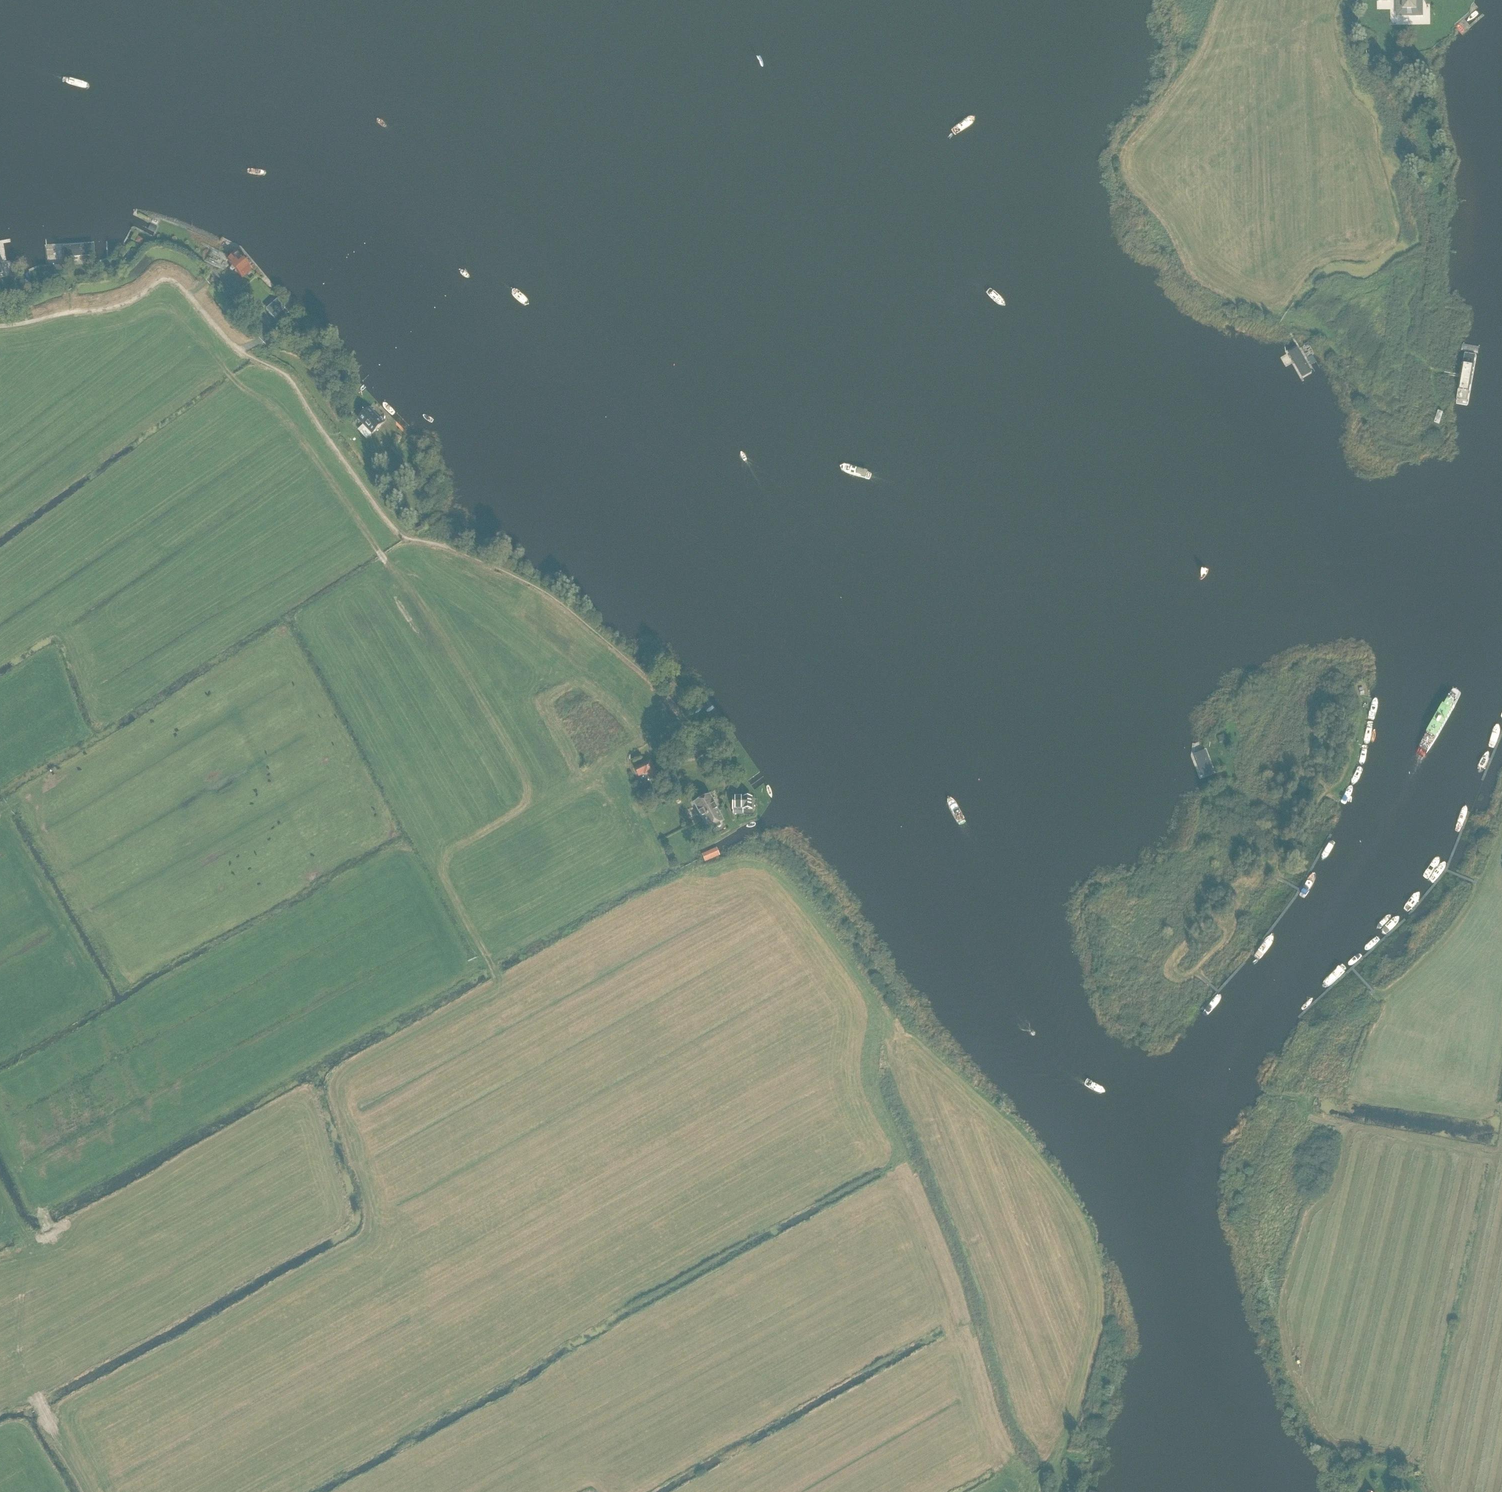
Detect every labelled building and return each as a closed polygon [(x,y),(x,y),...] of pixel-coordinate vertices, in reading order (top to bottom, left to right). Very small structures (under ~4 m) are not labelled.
[(1397,11),(1403,11),(1410,11),(1410,17),(1422,17),(1422,0),(1397,0),(1397,11)] [(0,242),(0,277),(15,274),(9,240),(0,242)] [(105,243),(45,247),(47,265),(106,259),(105,243)] [(239,275),(242,278),(251,270),(236,252),(226,260),(236,271),(234,274),(236,276),(239,275)] [(278,315),(281,319),(288,313),(277,300),(266,310),(274,318),(278,315)] [(348,380),(341,370),(335,374),(342,384),(348,380)] [(358,419),(372,434),(382,425),(368,410),(358,419)] [(1217,776),(1203,737),(1185,743),(1198,781),(1217,776)] [(702,746),(693,751),(698,759),(707,754),(702,746)] [(658,777),(650,761),(634,769),(638,777),(643,775),(647,777),(649,781),(658,777)] [(711,826),(712,829),(720,825),(718,822),(721,821),(708,796),(694,804),(707,828),(711,826)] [(733,799),(733,811),(752,810),(751,799),(733,799)] [(716,849),(701,855),(705,863),(716,859),(719,857),(720,857),(716,849)]
